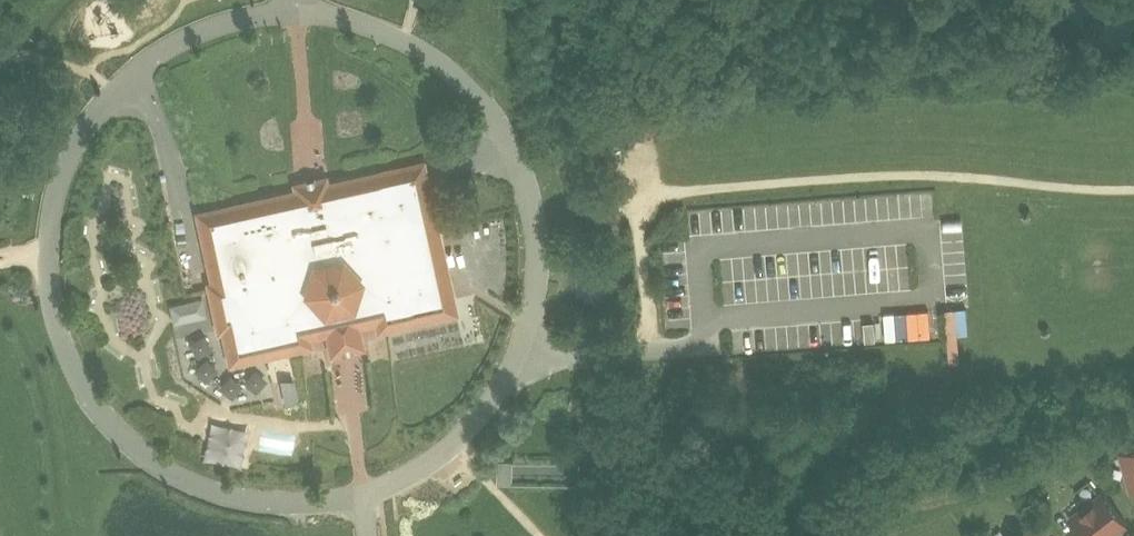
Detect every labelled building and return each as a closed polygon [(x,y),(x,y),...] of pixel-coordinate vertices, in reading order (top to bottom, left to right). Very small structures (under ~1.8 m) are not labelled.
[(285,186),(197,207),(212,271),(233,364),(330,341),(334,358),(347,355),(377,348),(372,331),(470,308),(434,152),(309,181),(285,186)] [(164,303),(170,323),(202,314),(197,294),(164,303)] [(903,310),(904,337),(940,335),(938,308),(903,310)] [(275,378),(278,400),(290,398),(287,376),(275,378)] [(1121,448),(1131,486),(1133,485),(1133,445),(1121,448)] [(1090,535),(1109,535),(1126,523),(1103,493),(1074,516),(1090,535)] [(1042,525),(1027,535),(1051,535),(1042,525)]
